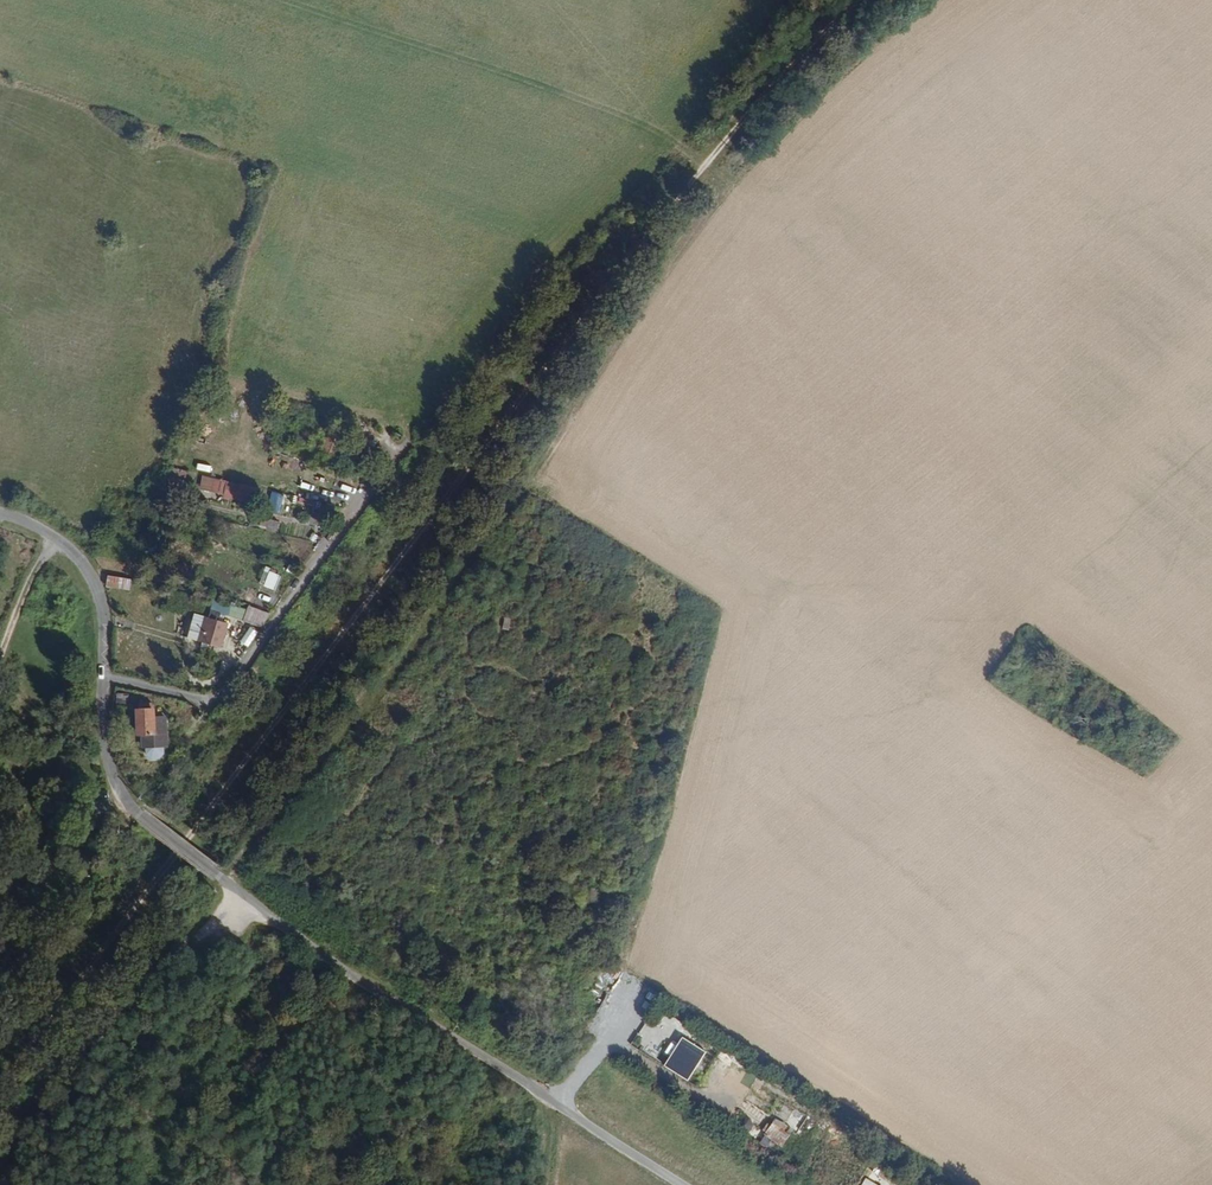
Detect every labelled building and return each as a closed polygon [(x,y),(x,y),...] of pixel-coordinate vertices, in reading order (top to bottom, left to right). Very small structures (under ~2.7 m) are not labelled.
[(330,434),(324,448),(333,452),(339,438),(330,434)] [(200,491),(249,502),(253,487),(204,475),(200,491)] [(269,492),(266,511),(281,513),(283,494),(269,492)] [(298,496),(297,503),(313,507),(315,500),(298,496)] [(149,552),(155,554),(163,532),(157,530),(149,552)] [(265,568),(259,584),(275,590),(281,574),(265,568)] [(105,585),(125,590),(128,578),(107,574),(105,585)] [(231,605),(233,598),(194,589),(192,597),(205,600),(222,603),(231,605)] [(231,605),(257,611),(267,596),(235,589),(233,598),(231,605)] [(203,605),(221,609),(222,603),(205,600),(203,605)] [(178,633),(192,636),(197,613),(183,610),(178,633)] [(192,636),(204,638),(209,615),(207,615),(202,614),(197,613),(192,636)] [(204,638),(210,640),(216,617),(209,615),(204,638)] [(250,647),(257,630),(248,627),(241,643),(250,647)] [(116,706),(128,707),(129,694),(117,694),(116,706)] [(157,702),(143,700),(142,706),(156,708),(157,702)] [(151,738),(154,721),(156,708),(142,706),(140,706),(136,736),(139,736),(151,738)] [(158,753),(160,753),(165,723),(154,721),(151,738),(139,736),(137,749),(139,750),(158,753)] [(151,762),(157,757),(158,753),(139,750),(138,754),(143,761),(151,762)] [(96,820),(108,815),(105,807),(103,798),(89,803),(96,820)] [(106,841),(115,839),(113,827),(104,829),(106,841)] [(648,1052),(665,1061),(673,1046),(656,1036),(648,1052)] [(691,1078),(706,1051),(686,1039),(671,1066),(691,1078)] [(753,1091),(762,1076),(746,1067),(737,1081),(753,1091)] [(785,1145),(795,1128),(775,1117),(765,1135),(785,1145)] [(890,1183),(871,1172),(863,1184),(889,1184),(890,1183)]
